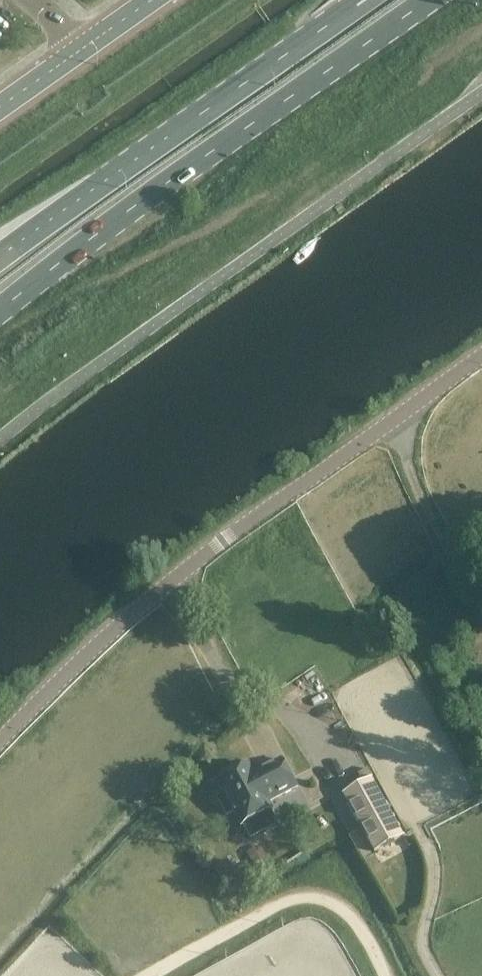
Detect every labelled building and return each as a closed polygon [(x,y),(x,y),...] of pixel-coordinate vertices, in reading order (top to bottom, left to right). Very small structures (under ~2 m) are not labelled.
[(249,764),(217,781),(224,794),(217,798),(227,816),(234,813),(241,827),(273,810),(270,803),(297,788),(282,759),(262,770),(263,772),(255,776),(249,764)] [(372,780),(344,796),(375,851),(403,836),(372,780)] [(262,846),(248,853),(256,868),(270,860),(262,846)]
